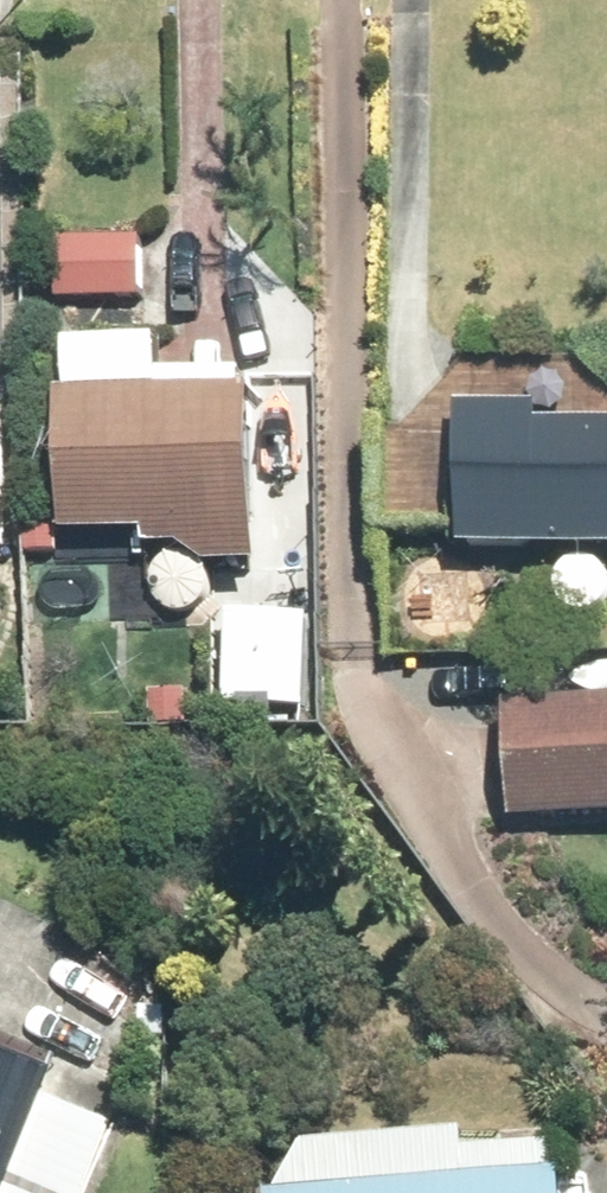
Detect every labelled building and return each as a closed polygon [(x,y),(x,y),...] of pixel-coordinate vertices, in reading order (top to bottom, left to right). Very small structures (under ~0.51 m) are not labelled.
[(65,302),(156,302),(155,248),(66,248),(65,302)] [(186,396),(187,359),(80,357),(77,545),(157,546),(156,557),(195,558),(217,576),(275,575),(277,413),(267,413),(267,397),(186,396)] [(397,532),(482,533),(482,561),(606,565),(606,451),(571,451),(572,401),(543,394),(515,385),(488,370),(485,449),(400,447),(397,532)] [(0,410),(0,574),(30,574),(32,428),(20,430),(21,410),(0,410)] [(69,529),(35,528),(36,562),(70,560),(69,529)] [(233,620),(229,707),(315,712),(319,625),(233,620)] [(157,731),(197,730),(196,696),(158,697),(157,731)] [(524,718),(528,825),(606,824),(606,716),(524,718)] [(119,1130),(78,1113),(83,1103),(0,1068),(0,1192),(92,1192),(119,1130)] [(567,1158),(479,1165),(478,1144),(318,1156),(299,1192),(570,1192),(567,1158)]
